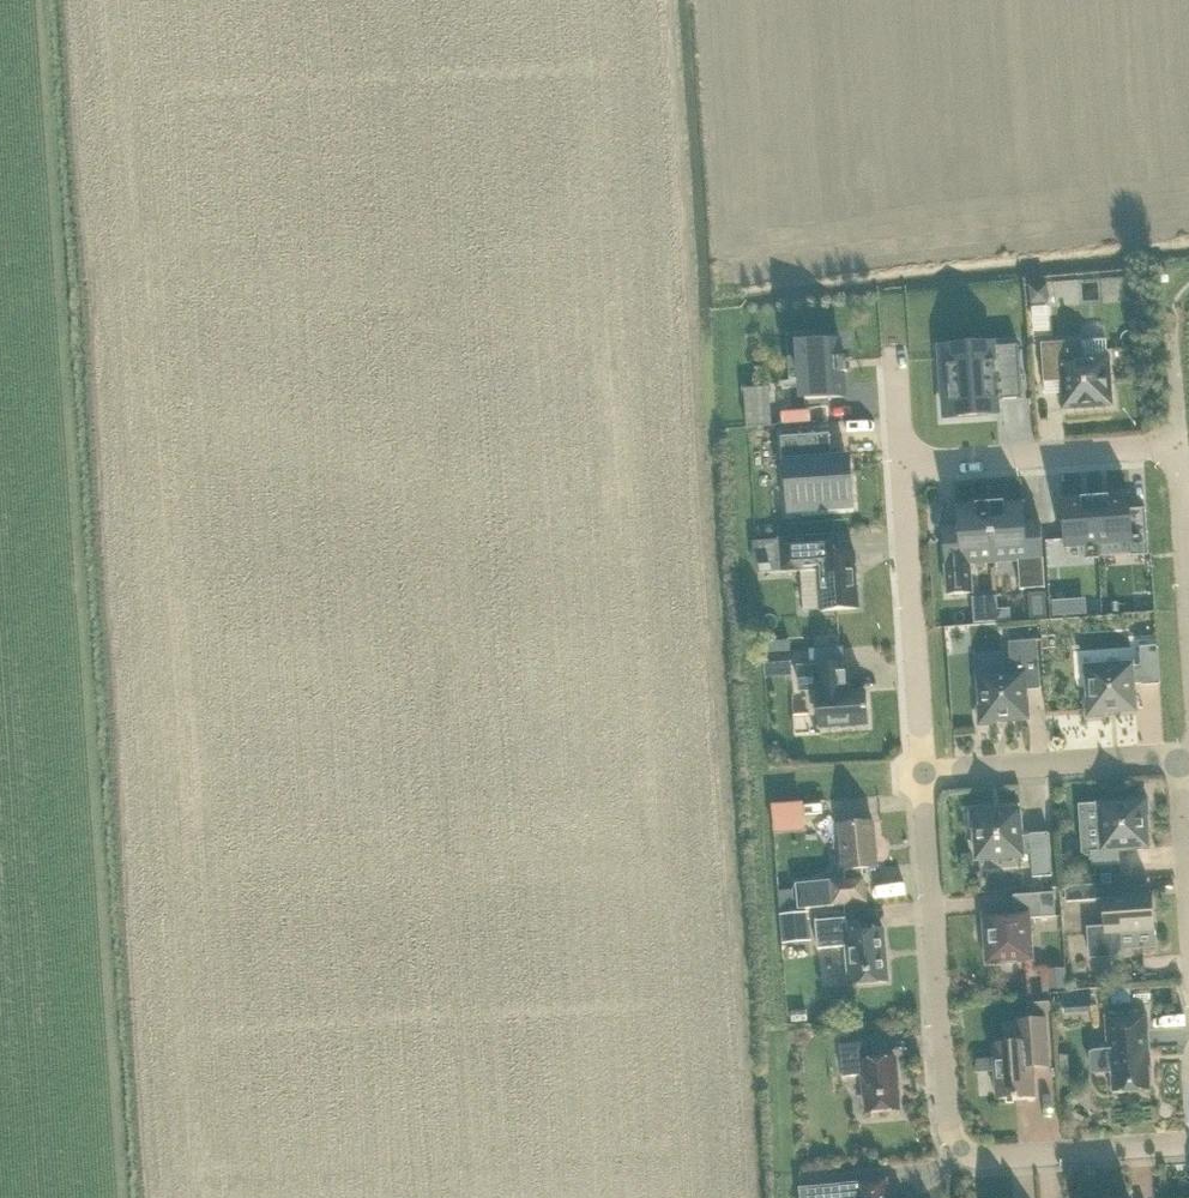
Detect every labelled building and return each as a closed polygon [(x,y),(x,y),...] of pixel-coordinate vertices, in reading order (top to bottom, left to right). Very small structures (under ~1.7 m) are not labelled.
[(1029,287),(1030,305),(1048,303),(1047,286),(1029,287)] [(839,341),(801,344),(805,400),(843,397),(841,373),(844,373),(846,373),(845,359),(843,359),(840,359),(839,341)] [(1061,411),(1113,408),(1109,357),(1083,359),(1082,342),(1041,345),(1044,383),(1059,382),(1061,411)] [(1017,346),(990,348),(990,357),(941,360),(944,417),(987,415),(986,401),(995,400),(997,400),(1021,399),(1017,346)] [(767,428),(765,390),(748,391),(741,391),(743,430),(750,429),(767,428)] [(829,435),(781,439),(783,465),(793,464),(796,512),(851,508),(848,469),(848,458),(841,459),(831,459),(830,457),(829,435)] [(1129,510),(1128,496),(1095,498),(1099,557),(1130,555),(1130,557),(1148,555),(1145,509),(1129,510)] [(1099,557),(1095,498),(1061,501),(1064,549),(1082,547),(1083,560),(1099,559),(1099,557)] [(1024,502),(990,505),(994,564),(1018,563),(1020,590),(1045,589),(1041,539),(1040,521),(1025,522),(1024,502)] [(957,527),(942,528),(943,547),(947,596),(972,594),(970,566),(994,564),(990,505),(956,507),(957,527)] [(820,613),(859,610),(855,552),(824,554),(823,537),(779,540),(780,558),(766,559),(767,574),(817,570),(820,613)] [(1053,617),(1067,616),(1066,600),(1052,601),(1053,617)] [(1010,622),(1009,609),(997,610),(998,622),(1010,622)] [(997,610),(985,611),(986,623),(998,622),(997,610)] [(1026,690),(1040,689),(1036,640),(1008,642),(1010,673),(977,675),(980,707),(977,707),(978,725),(996,724),(996,721),(1028,719),(1026,690)] [(788,641),(777,641),(777,653),(789,652),(788,641)] [(1104,713),(1136,711),(1134,684),(1142,684),(1142,685),(1159,684),(1157,646),(1139,647),(1140,664),(1085,668),(1088,699),(1085,699),(1086,717),(1104,716),(1104,713)] [(790,656),(764,657),(764,665),(778,664),(779,677),(792,676),(790,656)] [(819,731),(869,727),(866,691),(848,693),(846,663),(796,666),(798,693),(816,692),(819,731)] [(1118,850),(1148,848),(1145,816),(1148,816),(1147,798),(1129,799),(1129,802),(1097,804),(1101,851),(1090,851),(1091,866),(1119,864),(1118,850)] [(775,805),(777,834),(808,832),(806,803),(775,805)] [(973,828),(975,860),(1022,856),(1022,855),(1030,854),(1032,877),(1051,876),(1048,833),(1029,834),(1029,836),(1021,837),(1019,810),(987,812),(987,809),(969,810),(970,829),(973,828)] [(832,905),(866,902),(864,879),(863,879),(862,868),(877,867),(873,822),(839,825),(843,870),(844,880),(830,881),(832,905)] [(1065,887),(1066,902),(1095,900),(1094,885),(1065,887)] [(795,914),(794,890),(778,892),(779,915),(795,914)] [(1029,919),(1043,918),(1055,917),(1054,893),(1012,895),(1014,912),(983,914),(986,963),(1031,960),(1029,919)] [(1105,928),(1088,929),(1088,935),(1090,957),(1115,956),(1120,950),(1120,949),(1119,933),(1153,930),(1151,895),(1103,899),(1105,928)] [(809,920),(808,920),(807,913),(779,915),(782,944),(811,941),(809,920)] [(849,985),(887,981),(883,929),(847,932),(845,918),(815,921),(817,948),(846,946),(849,985)] [(1154,946),(1153,930),(1119,933),(1120,949),(1154,946)] [(1066,989),(1065,969),(1047,970),(1048,990),(1066,989)] [(1094,1012),(1093,990),(1066,992),(1068,1014),(1094,1012)] [(1112,1005),(1130,1004),(1129,990),(1111,991),(1112,1005)] [(1050,1012),(1049,993),(1026,995),(1027,1014),(1050,1012)] [(1147,1055),(1149,1055),(1146,1014),(1105,1017),(1107,1050),(1093,1051),(1089,1054),(1090,1073),(1095,1074),(1109,1073),(1111,1073),(1112,1093),(1149,1090),(1147,1055)] [(1033,1067),(1049,1066),(1046,1020),(1015,1022),(1017,1044),(992,1045),(996,1099),(1013,1098),(1013,1100),(1035,1098),(1033,1067)] [(899,1110),(895,1058),(874,1060),(873,1040),(839,1043),(842,1077),(862,1075),(866,1113),(899,1110)] [(886,1180),(799,1188),(800,1197),(888,1197),(886,1180)]
